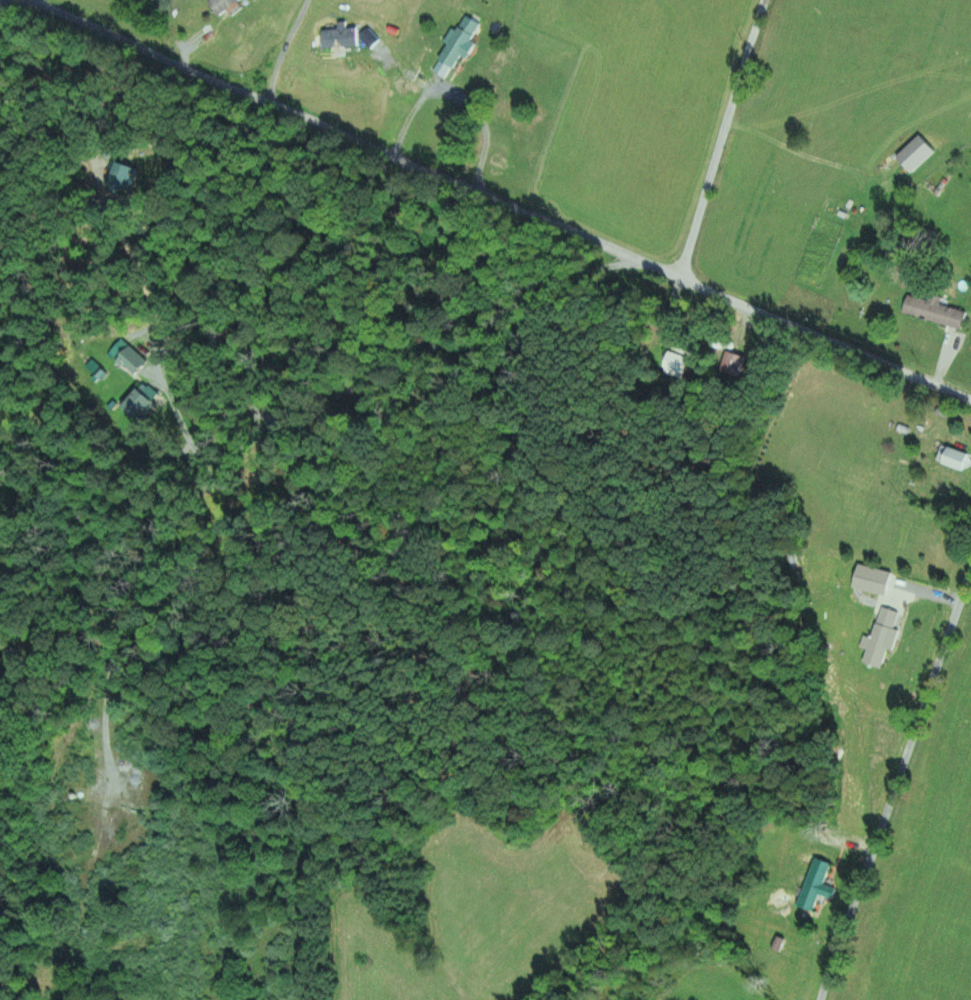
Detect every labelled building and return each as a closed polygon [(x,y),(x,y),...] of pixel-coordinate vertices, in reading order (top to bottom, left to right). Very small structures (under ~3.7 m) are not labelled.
[(241,0),(212,0),(207,4),(219,18),(241,0)] [(438,61),(456,69),(461,56),(466,58),(483,20),(467,13),(459,32),(452,29),(438,61)] [(935,152),(919,136),(895,158),(911,175),(935,152)] [(491,163),(501,167),(506,157),(495,152),(491,163)] [(928,301),(908,296),(903,314),(963,330),(967,312),(941,306),(942,299),(930,295),(928,301)] [(118,361),(134,376),(146,363),(131,348),(118,361)] [(686,379),(692,358),(672,352),(666,373),(686,379)] [(136,420),(152,405),(138,391),(123,406),(136,420)] [(941,464),(965,472),(970,455),(946,447),(941,464)] [(902,614),(881,606),(866,649),(868,649),(863,662),(883,669),(902,614)] [(831,864),(815,859),(799,908),(815,913),(831,864)]
